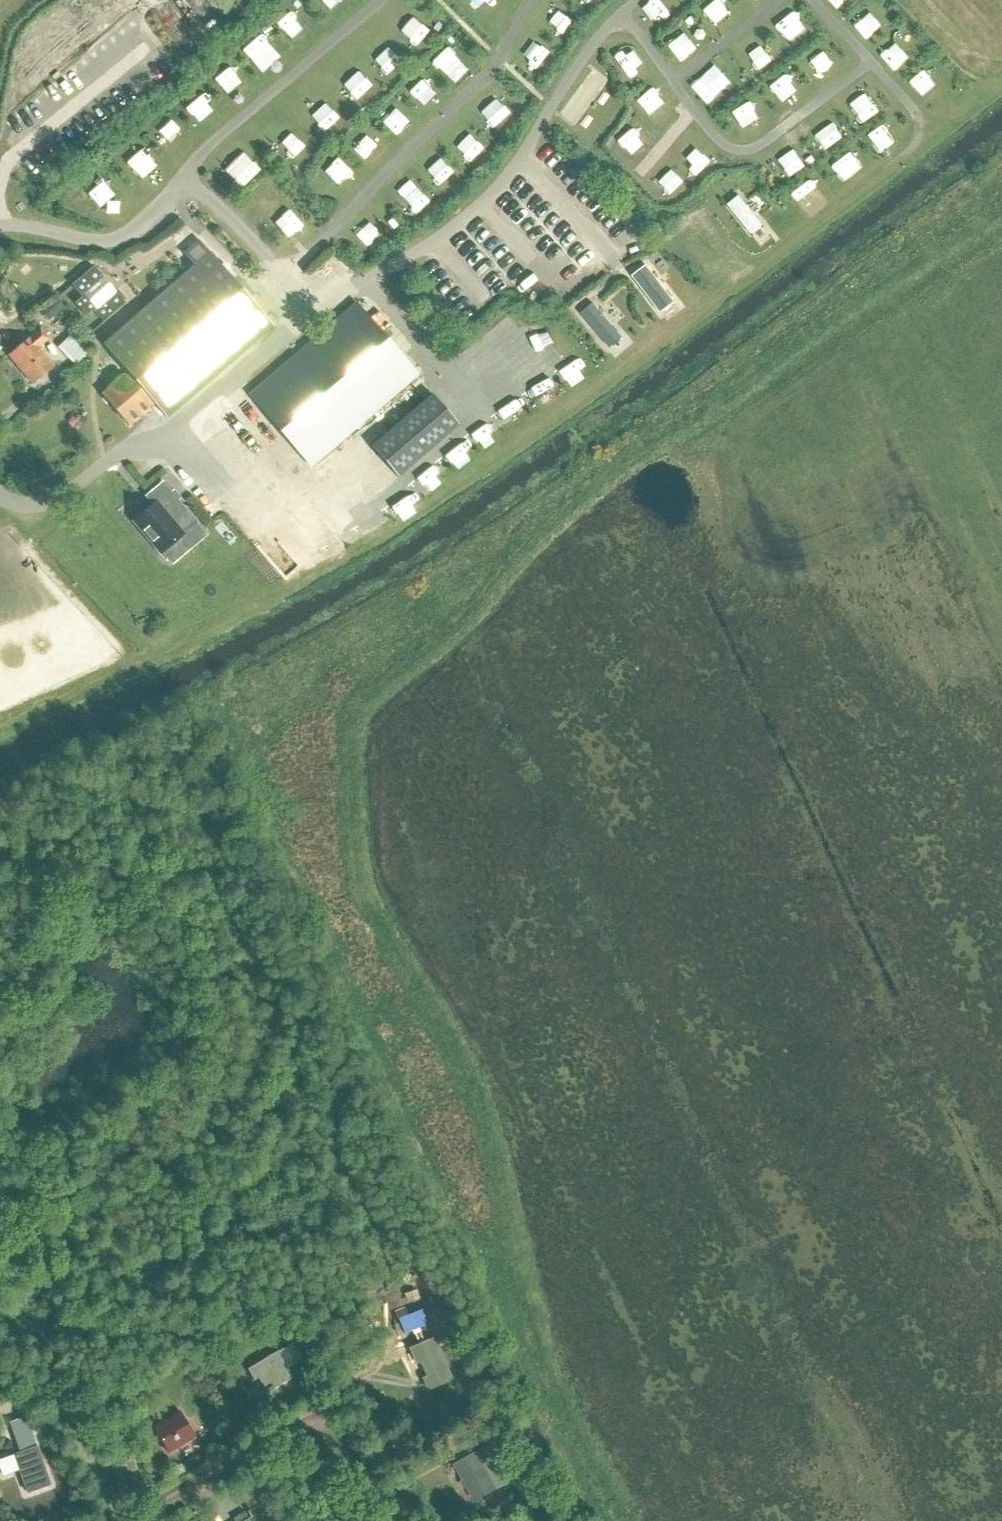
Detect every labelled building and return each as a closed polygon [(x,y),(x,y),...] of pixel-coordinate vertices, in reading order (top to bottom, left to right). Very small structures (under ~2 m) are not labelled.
[(316,14),(331,0),(303,0),(316,14)] [(285,44),(297,34),(285,19),(273,28),(285,44)] [(234,58),(248,71),(263,56),(248,42),(234,58)] [(360,62),(346,72),(359,88),(373,78),(360,62)] [(175,102),(183,120),(199,112),(191,95),(175,102)] [(487,102),(474,112),(482,121),(494,110),(487,102)] [(349,141),(370,162),(380,152),(360,131),(349,141)] [(422,186),(446,178),(441,160),(416,168),(422,186)] [(93,178),(78,191),(97,212),(112,199),(93,178)] [(530,237),(523,244),(543,266),(550,259),(530,237)] [(102,344),(127,374),(102,397),(129,427),(153,404),(166,419),(273,326),(209,251),(102,344)] [(71,285),(81,297),(74,303),(85,316),(92,310),(103,322),(125,303),(93,266),(71,285)] [(506,269),(496,273),(507,297),(517,292),(506,269)] [(55,297),(47,304),(56,314),(64,308),(55,297)] [(311,466),(419,373),(355,300),(248,393),(311,466)] [(596,331),(603,323),(584,305),(577,313),(596,331)] [(34,385),(54,367),(38,349),(48,340),(38,328),(8,356),(34,385)] [(76,364),(92,348),(75,330),(58,345),(76,364)] [(432,394),(371,447),(397,477),(458,424),(432,394)] [(219,455),(221,447),(200,441),(197,449),(219,455)] [(177,497),(186,488),(177,479),(168,489),(177,497)] [(173,522),(185,511),(161,484),(148,495),(154,502),(133,521),(160,552),(182,533),(173,522)] [(416,1289),(403,1293),(407,1302),(419,1298),(416,1289)] [(310,1351),(322,1344),(313,1329),(301,1336),(310,1351)] [(409,1348),(416,1364),(420,1362),(426,1376),(422,1378),(427,1389),(451,1379),(433,1337),(432,1337),(428,1330),(415,1335),(419,1344),(409,1348)] [(247,1369),(254,1380),(257,1378),(266,1392),(292,1377),(283,1362),(286,1361),(279,1350),(247,1369)] [(201,1372),(194,1360),(184,1366),(192,1378),(201,1372)] [(179,1410),(152,1426),(168,1453),(195,1437),(179,1410)] [(472,1431),(477,1440),(491,1433),(486,1423),(472,1431)] [(33,1438),(16,1444),(18,1451),(36,1445),(33,1438)] [(18,1451),(12,1453),(26,1492),(50,1484),(36,1445),(18,1451)] [(476,1500),(497,1488),(511,1481),(492,1445),(478,1453),(457,1464),(476,1500)] [(246,1507),(233,1514),(237,1520),(257,1520),(253,1514),(250,1515),(246,1507)]
